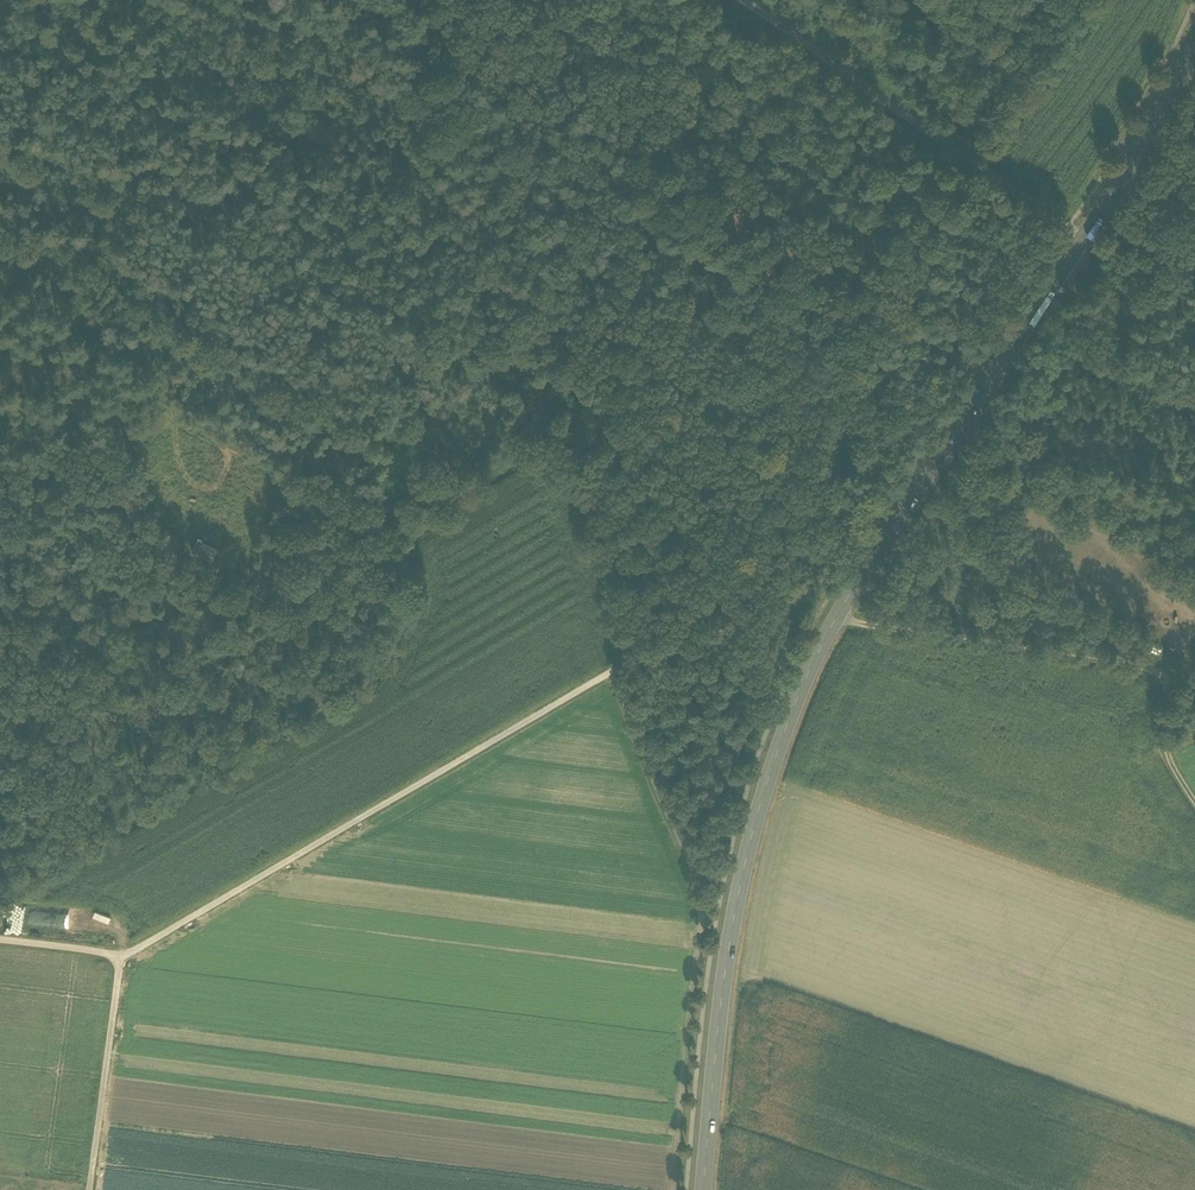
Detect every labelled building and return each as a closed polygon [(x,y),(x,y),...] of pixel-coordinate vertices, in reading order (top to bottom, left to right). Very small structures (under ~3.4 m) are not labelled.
[(198,537),(190,553),(211,562),(218,549),(202,541),(203,539),(198,537)] [(39,769),(50,769),(49,758),(38,759),(39,769)]
